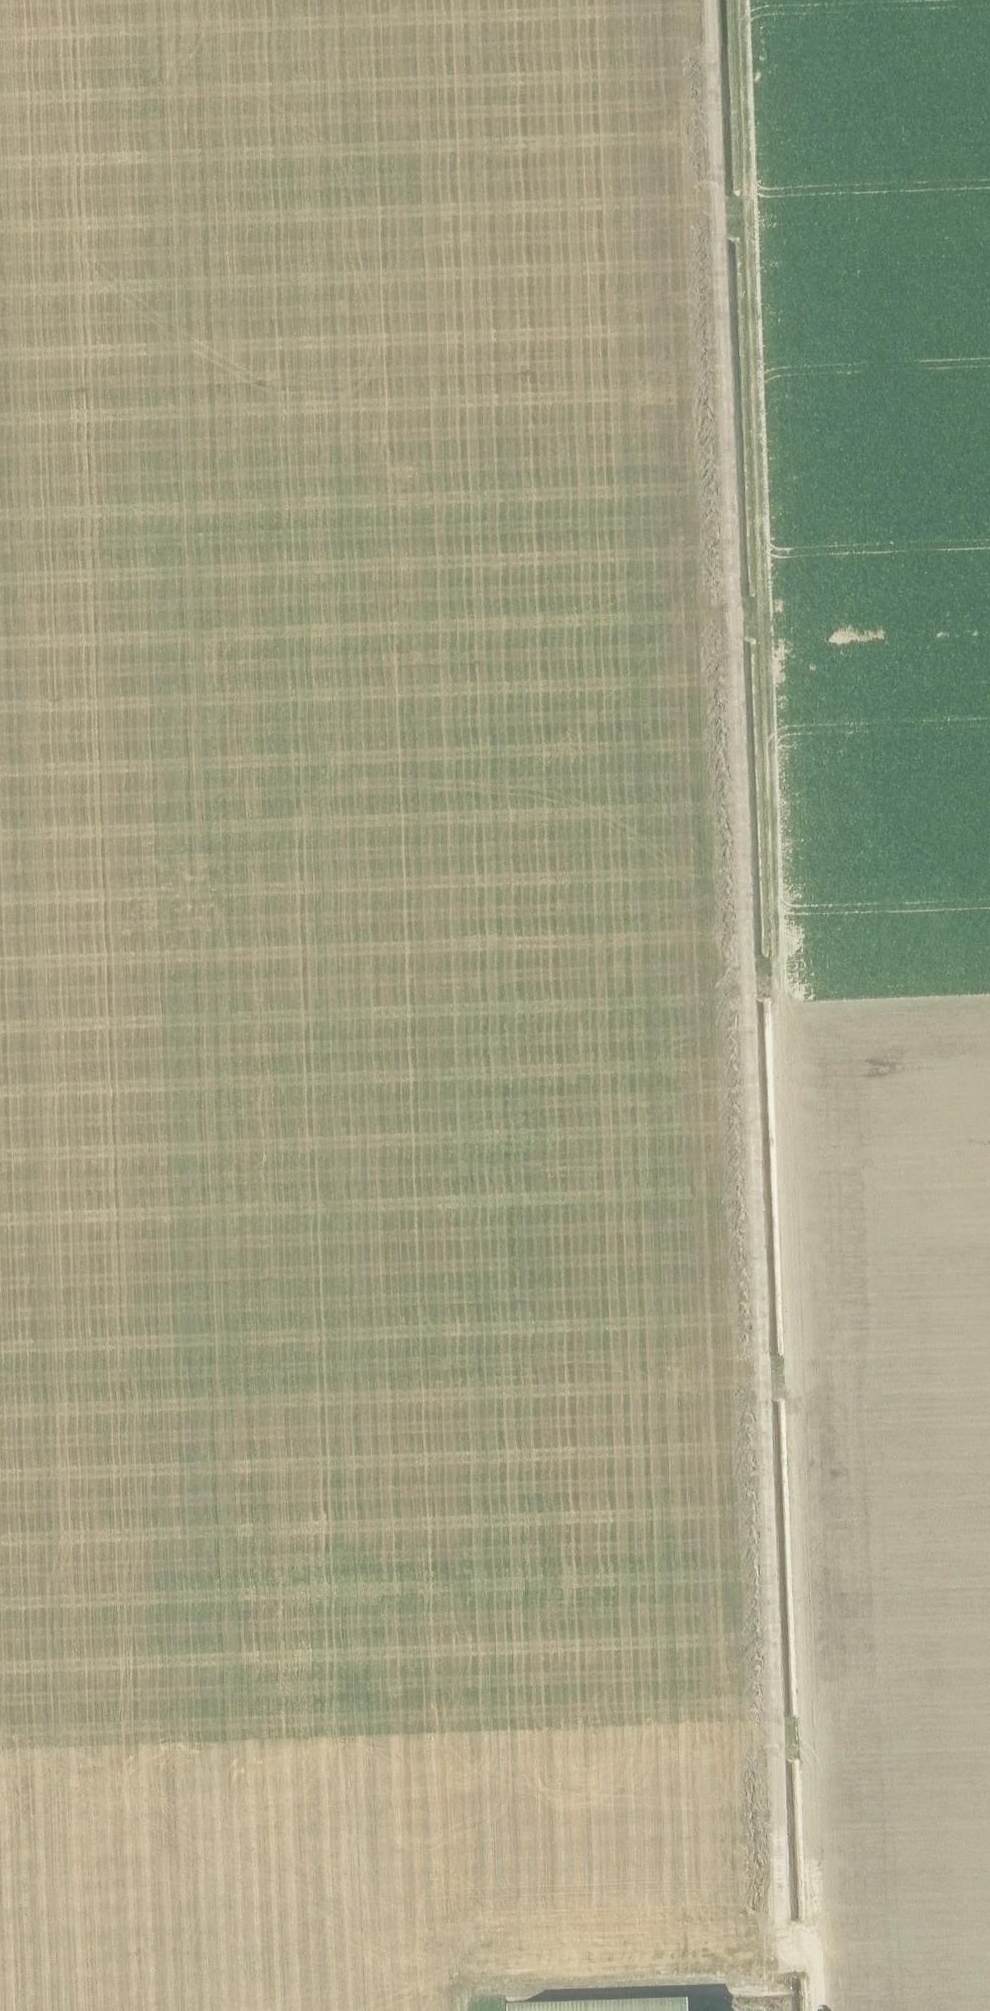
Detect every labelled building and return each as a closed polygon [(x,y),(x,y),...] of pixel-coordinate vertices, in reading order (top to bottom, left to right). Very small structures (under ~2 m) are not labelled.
[(506,2010),(686,2010),(686,2003),(506,2009),(506,2010)]
